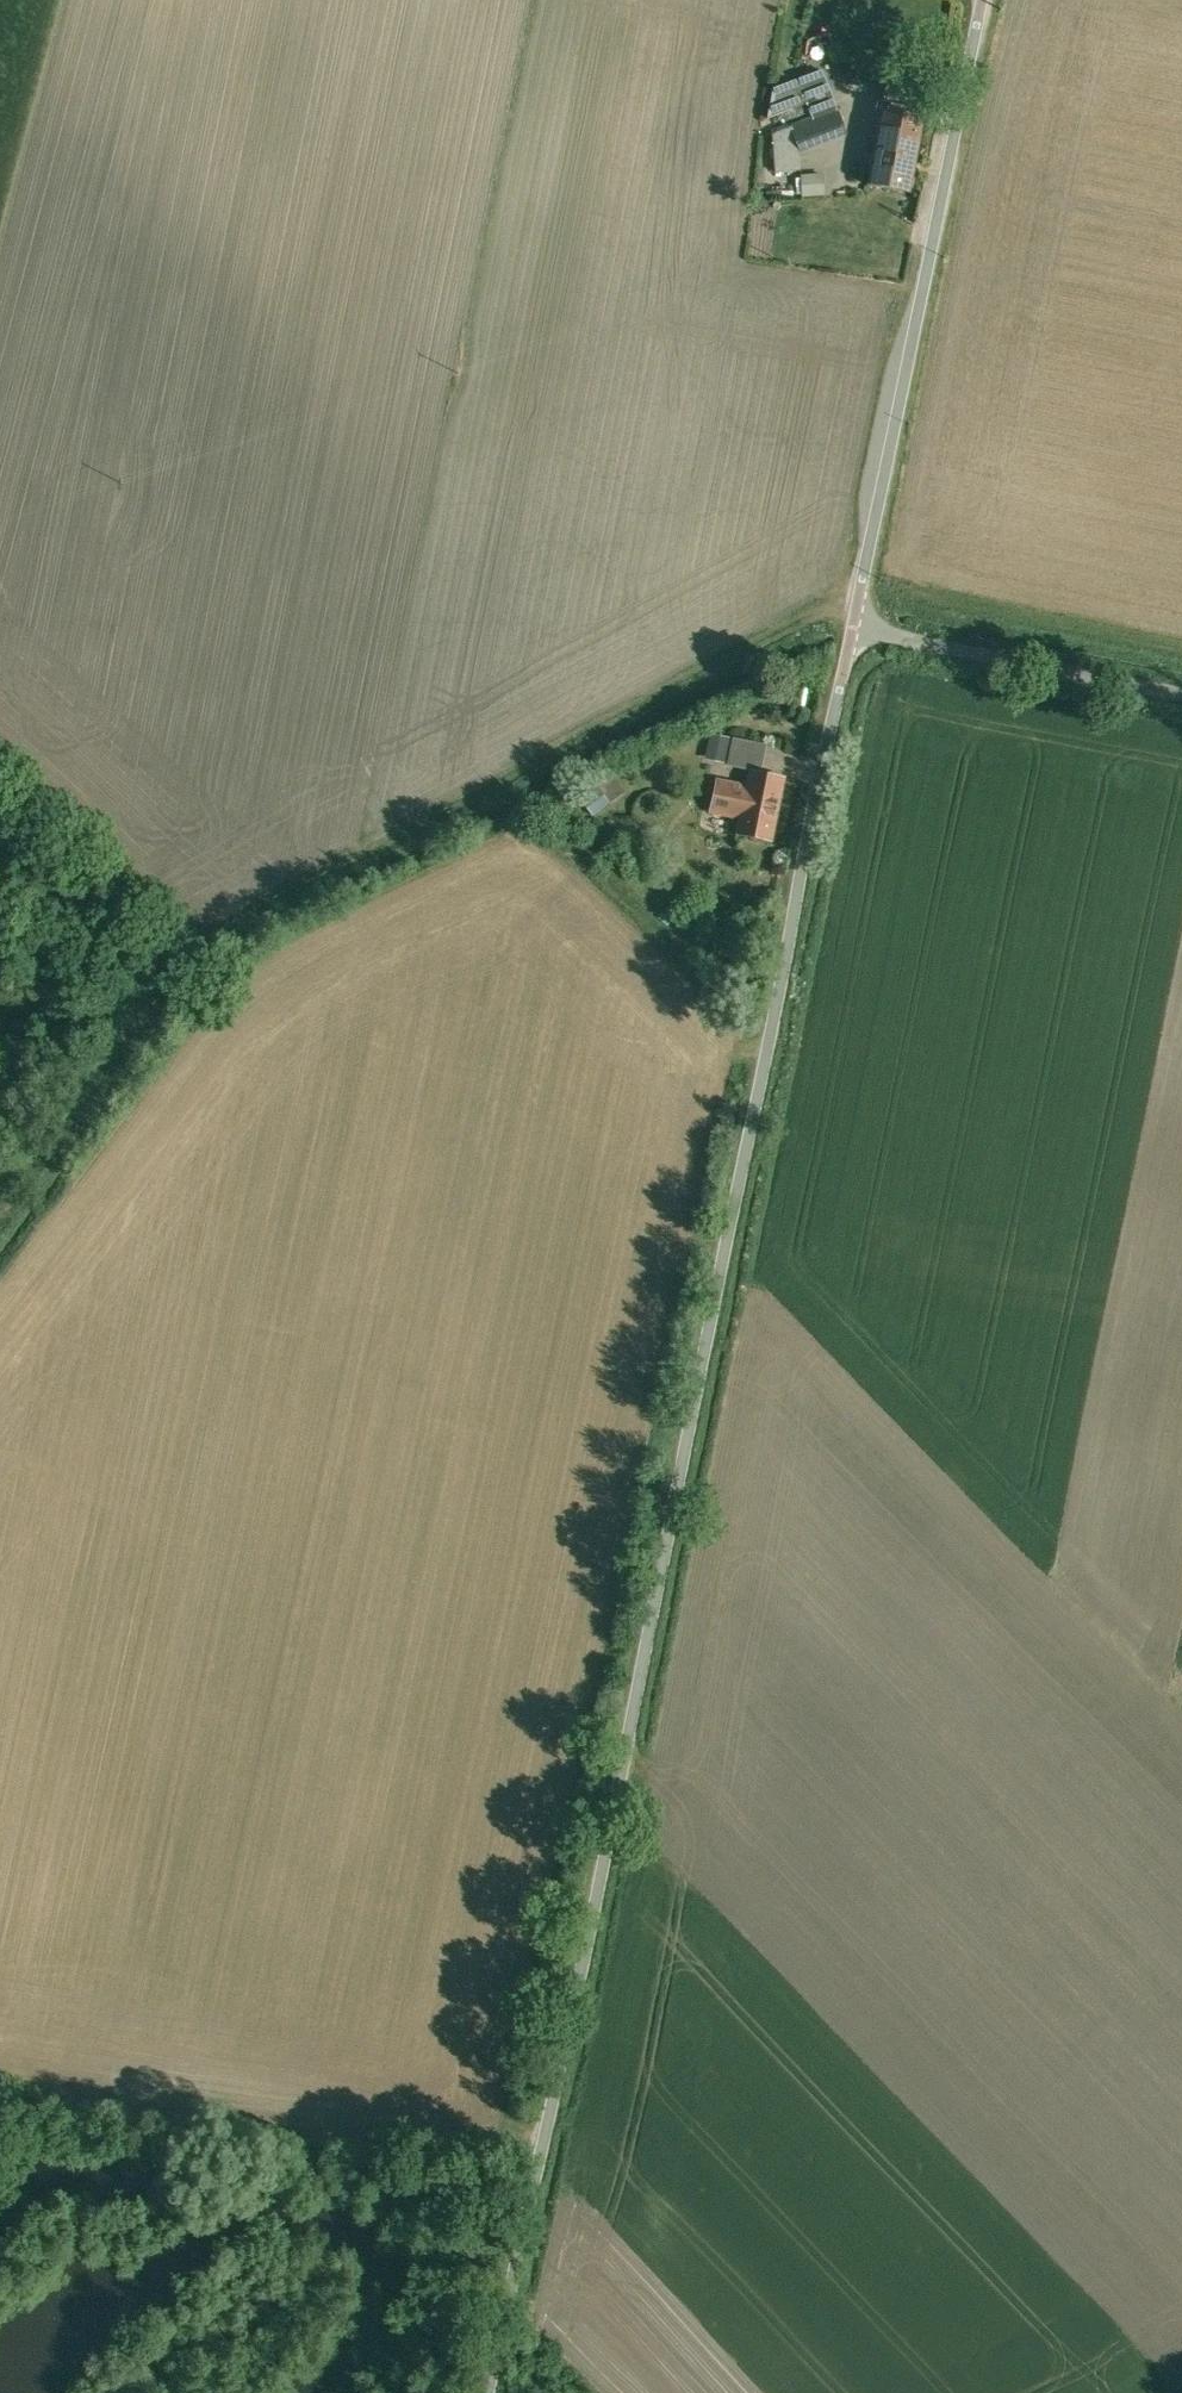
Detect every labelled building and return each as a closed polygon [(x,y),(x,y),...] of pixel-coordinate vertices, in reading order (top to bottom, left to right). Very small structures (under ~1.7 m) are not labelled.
[(924,117),(881,109),(867,184),(910,192),(924,117)] [(838,110),(792,127),(799,143),(843,126),(838,110)] [(792,126),(773,134),(776,172),(801,170),(799,143),(792,127),(792,126)] [(829,173),(807,174),(807,195),(829,194),(829,173)] [(598,815),(629,791),(612,769),(581,793),(598,815)] [(784,778),(750,771),(747,786),(720,780),(713,814),(739,820),(736,834),(771,841),(784,778)]
